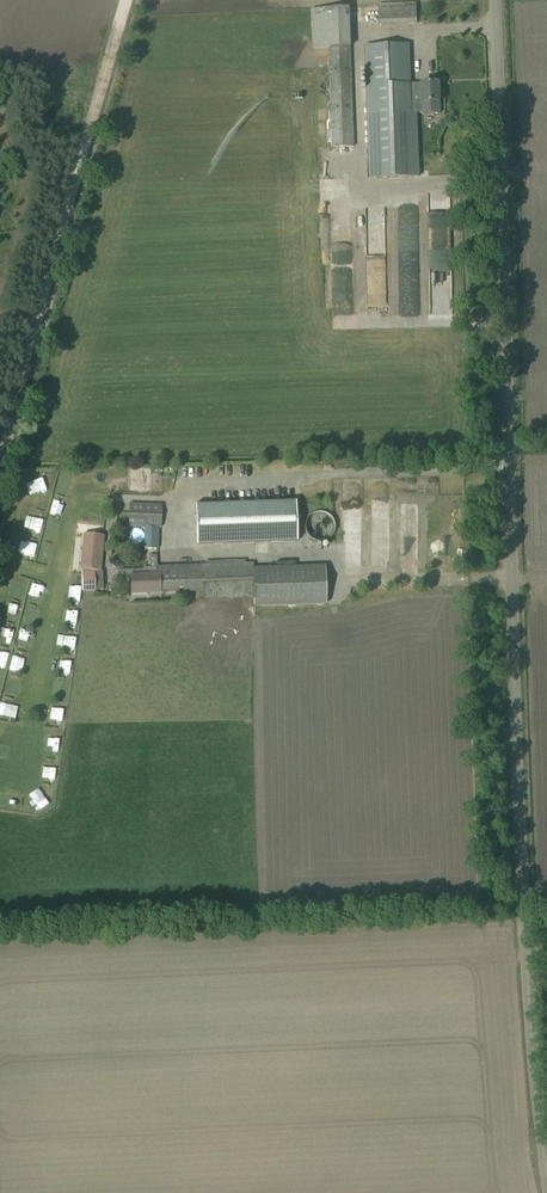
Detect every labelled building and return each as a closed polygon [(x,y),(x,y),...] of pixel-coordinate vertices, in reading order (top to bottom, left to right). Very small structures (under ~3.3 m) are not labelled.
[(379,5),(379,24),(418,23),(417,4),(379,5)] [(313,48),(329,48),(333,147),(355,146),(350,7),(312,9),(313,48)] [(365,46),(368,114),(370,178),(419,177),(417,113),(424,113),(424,114),(440,114),(440,102),(439,82),(410,83),(409,45),(365,46)] [(399,275),(414,276),(414,231),(399,231),(399,275)] [(451,296),(452,276),(430,276),(429,296),(451,296)] [(65,491),(68,479),(56,476),(53,488),(65,491)] [(42,477),(24,483),(29,496),(47,489),(42,477)] [(348,489),(348,514),(360,514),(359,488),(348,489)] [(297,541),(296,500),(195,504),(196,545),(297,541)] [(144,554),(159,555),(160,527),(162,527),(163,504),(130,502),(129,526),(145,527),(144,554)] [(84,533),(80,569),(82,569),(83,573),(83,590),(96,590),(103,590),(103,571),(100,571),(103,535),(84,533)] [(20,538),(16,548),(33,554),(37,543),(20,538)] [(122,577),(121,577),(122,585),(131,585),(131,593),(196,591),(196,597),(253,595),(254,606),(326,604),(325,565),(252,568),(252,563),(158,566),(157,555),(150,555),(150,567),(146,567),(146,568),(122,569),(122,577)] [(9,593),(23,595),(25,582),(12,580),(9,593)] [(19,621),(30,624),(34,613),(22,609),(19,621)] [(13,629),(0,627),(0,637),(12,639),(13,629)] [(61,635),(60,646),(72,647),(74,636),(61,635)] [(21,670),(23,658),(11,656),(9,667),(21,670)] [(48,737),(47,746),(57,748),(58,738),(48,737)] [(54,776),(55,764),(42,763),(42,776),(54,776)] [(1,804),(10,805),(10,793),(2,793),(1,804)] [(41,793),(31,799),(37,809),(47,803),(41,793)]
